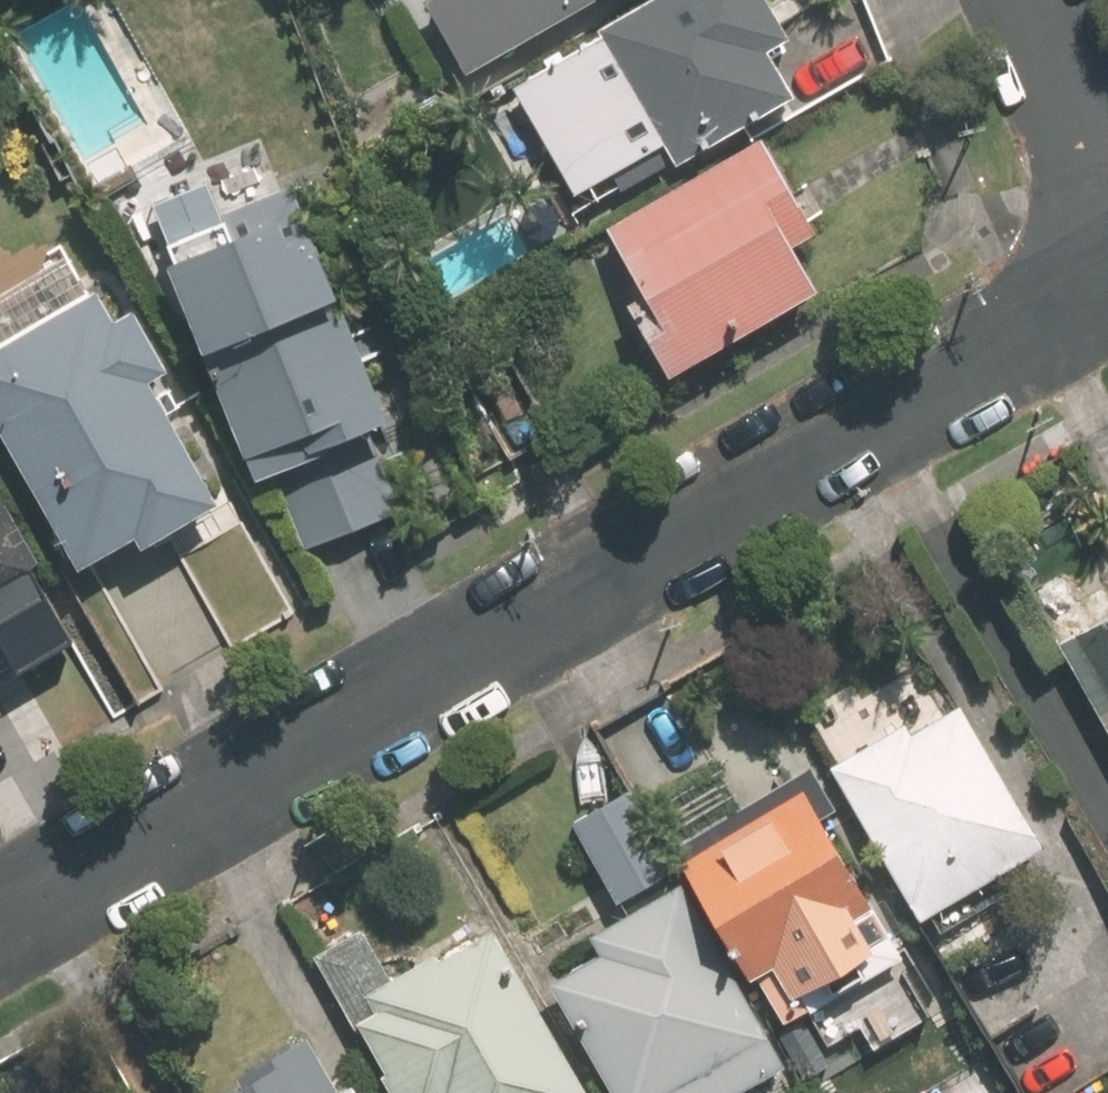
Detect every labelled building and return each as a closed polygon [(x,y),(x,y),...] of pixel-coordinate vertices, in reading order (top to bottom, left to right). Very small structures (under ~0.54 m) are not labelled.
[(416,7),(460,82),(599,0),(428,0),(416,7)] [(783,102),(755,57),(780,41),(755,0),(648,0),(500,92),(567,200),(650,149),(665,175),(783,102)] [(617,310),(658,383),(811,298),(785,252),(808,239),(751,138),(592,227),(633,301),(617,310)] [(378,431),(292,218),(155,273),(241,486),(273,474),(304,551),(397,514),(365,436),(378,431)] [(93,289),(0,339),(0,453),(67,578),(126,547),(131,556),(212,512),(145,387),(161,378),(127,314),(111,323),(93,289)] [(74,640),(0,508),(0,681),(74,640)] [(1046,645),(1107,757),(1107,611),(1046,645)] [(898,719),(821,762),(910,920),(1037,848),(954,702),(904,730),(898,719)] [(762,962),(791,1013),(838,986),(848,1002),(900,972),(792,783),(657,860),(672,886),(674,889),(727,982),(762,962)] [(616,793),(565,821),(609,902),(661,874),(616,793)] [(672,886),(583,936),(591,950),(538,981),(602,1092),(725,1092),(775,1065),(727,982),(674,889),(672,886)] [(477,921),(358,993),(365,1005),(339,1021),(383,1092),(581,1092),(477,921)] [(299,1034),(195,1092),(332,1092),(299,1034)]
